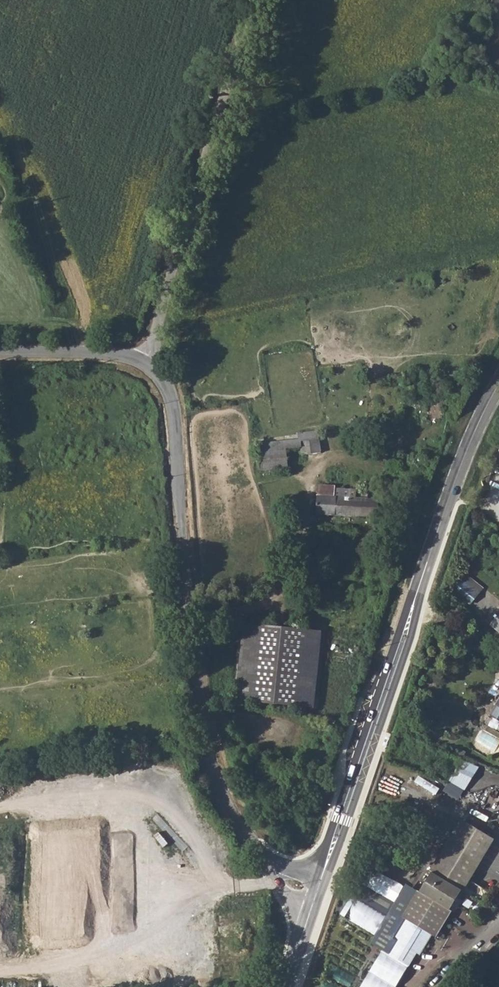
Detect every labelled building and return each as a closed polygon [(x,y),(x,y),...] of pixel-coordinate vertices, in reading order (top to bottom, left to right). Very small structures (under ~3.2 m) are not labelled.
[(252,444),(253,450),(292,443),(295,443),(313,440),(311,429),(292,433),(293,439),(252,444)] [(292,443),(253,450),(255,463),(256,470),(263,469),(271,468),(283,467),(281,448),(294,446),(296,454),(316,451),(313,440),(295,443),(292,443)] [(314,511),(375,512),(376,496),(366,495),(366,487),(333,485),(333,483),(315,482),(314,511)] [(465,572),(453,590),(472,603),(485,586),(465,572)] [(252,619),(243,696),(304,703),(313,627),(252,619)] [(450,781),(466,790),(479,766),(463,758),(450,781)] [(457,817),(425,869),(426,870),(415,889),(413,888),(397,915),(399,916),(388,935),(387,936),(390,938),(382,951),(404,965),(415,947),(419,950),(430,934),(431,934),(447,909),(445,907),(448,901),(452,895),(456,888),(458,890),(491,838),(457,817)] [(367,886),(397,897),(403,881),(372,870),(367,886)] [(461,891),(457,898),(473,909),(477,901),(461,891)] [(351,895),(341,915),(378,933),(387,912),(351,895)]
